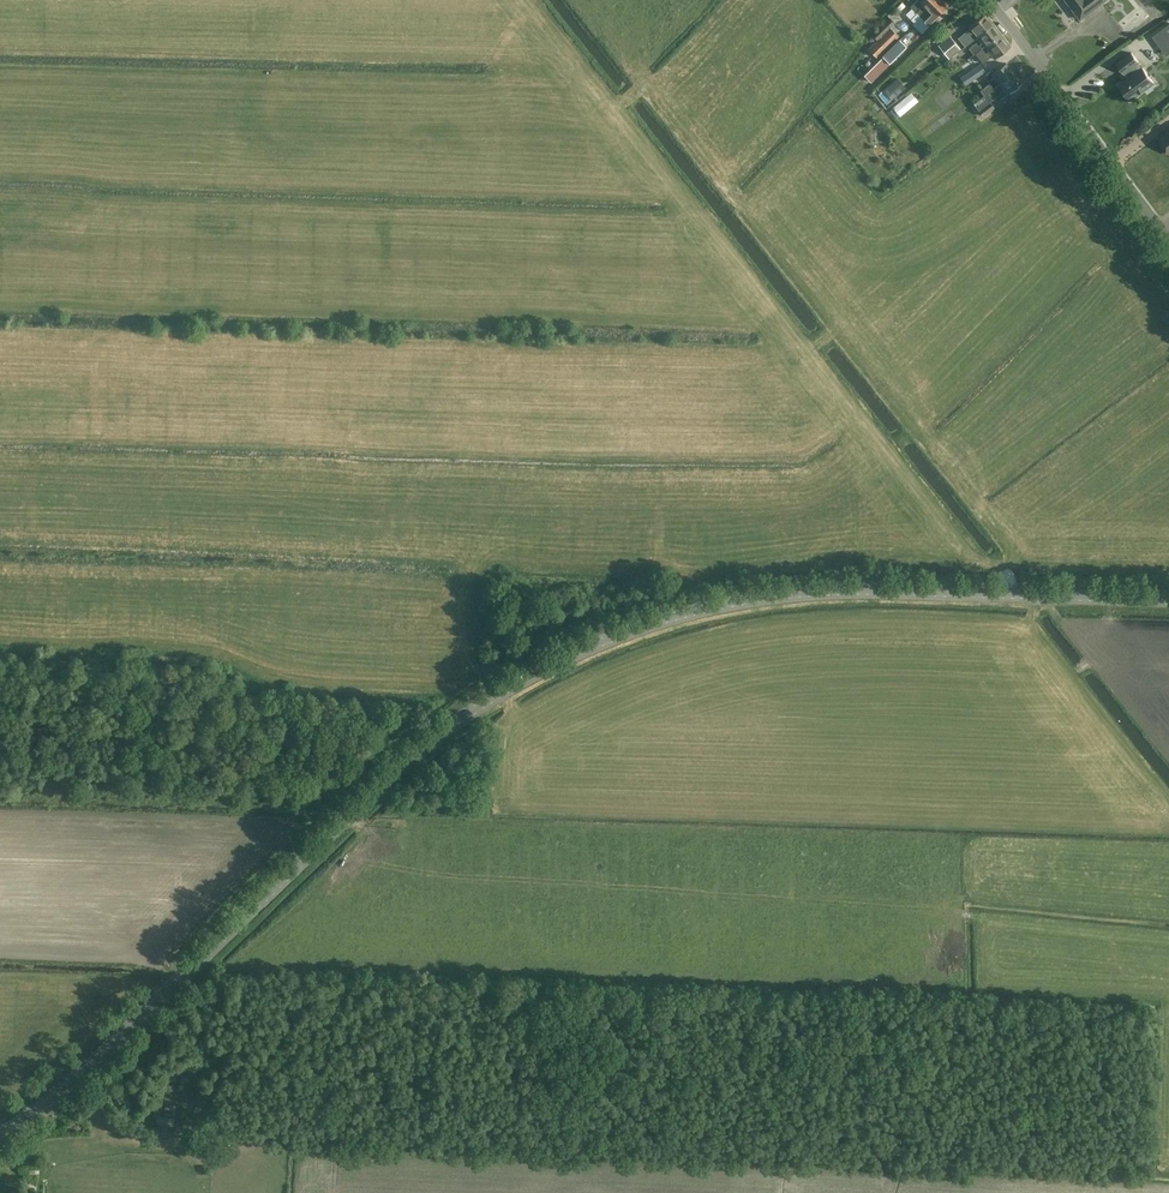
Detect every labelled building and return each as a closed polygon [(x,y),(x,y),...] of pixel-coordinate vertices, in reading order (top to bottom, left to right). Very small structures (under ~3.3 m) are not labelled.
[(917,0),(910,7),(916,13),(920,9),(923,12),(924,13),(937,0),(921,0),(919,2),(917,0)] [(923,12),(919,16),(929,27),(937,19),(935,16),(947,5),(943,0),(937,0),(924,13),(923,12)] [(1080,19),(1105,0),(1065,0),(1080,19)] [(994,23),(986,13),(969,26),(970,29),(958,38),(965,46),(976,36),(977,36),(994,23)] [(893,17),(886,23),(890,28),(898,21),(893,17)] [(973,54),(984,46),(1001,33),(994,23),(977,36),(982,43),(978,46),(976,43),(969,48),(973,54)] [(1168,45),(1168,37),(1160,25),(1149,34),(1163,50),(1168,45)] [(877,58),(898,36),(889,27),(867,49),(877,58)] [(1011,46),(1001,33),(984,46),(994,59),(1011,46)] [(948,59),(961,49),(949,35),(937,45),(948,59)] [(899,39),(882,56),(863,75),(870,82),(906,46),(899,39)] [(1131,53),(1116,64),(1127,79),(1118,85),(1130,101),(1154,83),(1131,53)] [(863,54),(858,59),(864,64),(868,60),(863,54)] [(999,84),(1014,73),(1006,63),(994,72),(992,69),(984,76),(988,81),(994,77),(999,83),(999,84)] [(980,64),(966,73),(960,77),(966,85),(985,71),(980,64)] [(999,83),(993,88),(986,93),(987,93),(992,100),(1001,93),(1000,91),(1003,89),(1007,94),(1021,83),(1014,73),(999,84),(999,83)] [(897,77),(892,82),(883,90),(892,99),(905,87),(897,77)] [(986,93),(993,88),(989,83),(980,90),(984,95),(987,93),(986,93)] [(976,101),(981,108),(978,110),(983,116),(994,108),(990,101),(989,102),(984,96),(976,101)] [(893,107),(899,115),(911,106),(904,97),(893,107)] [(1168,153),(1168,131),(1159,139),(1168,153)]
